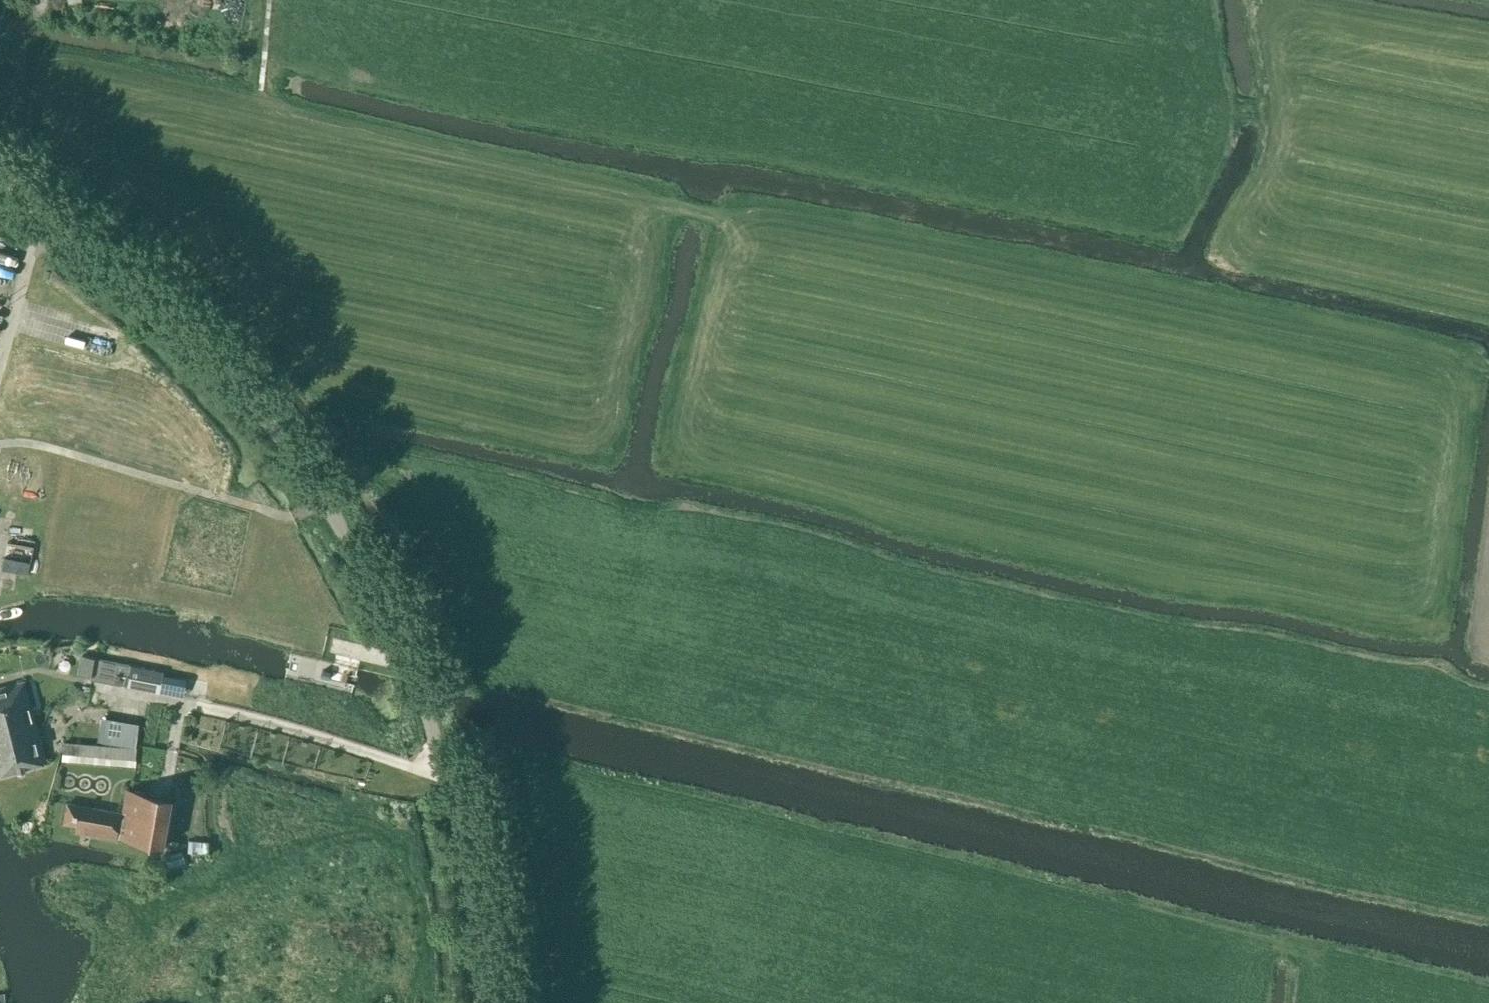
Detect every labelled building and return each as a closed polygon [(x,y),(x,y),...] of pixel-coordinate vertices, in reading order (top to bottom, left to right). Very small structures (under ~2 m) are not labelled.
[(3,559),(1,571),(12,572),(12,566),(13,560),(3,559)] [(131,666),(127,686),(160,692),(163,673),(131,666)] [(22,741),(20,730),(36,726),(24,682),(0,688),(0,747),(22,741)] [(104,743),(135,747),(139,724),(105,718),(104,727),(71,723),(70,740),(104,743)] [(36,726),(20,730),(22,741),(0,747),(0,776),(46,764),(36,726)] [(136,748),(68,743),(67,755),(135,761),(136,748)] [(75,831),(163,847),(172,797),(127,789),(122,813),(68,803),(64,822),(76,824),(75,831)] [(207,842),(189,841),(189,842),(188,852),(206,853),(207,842)]
